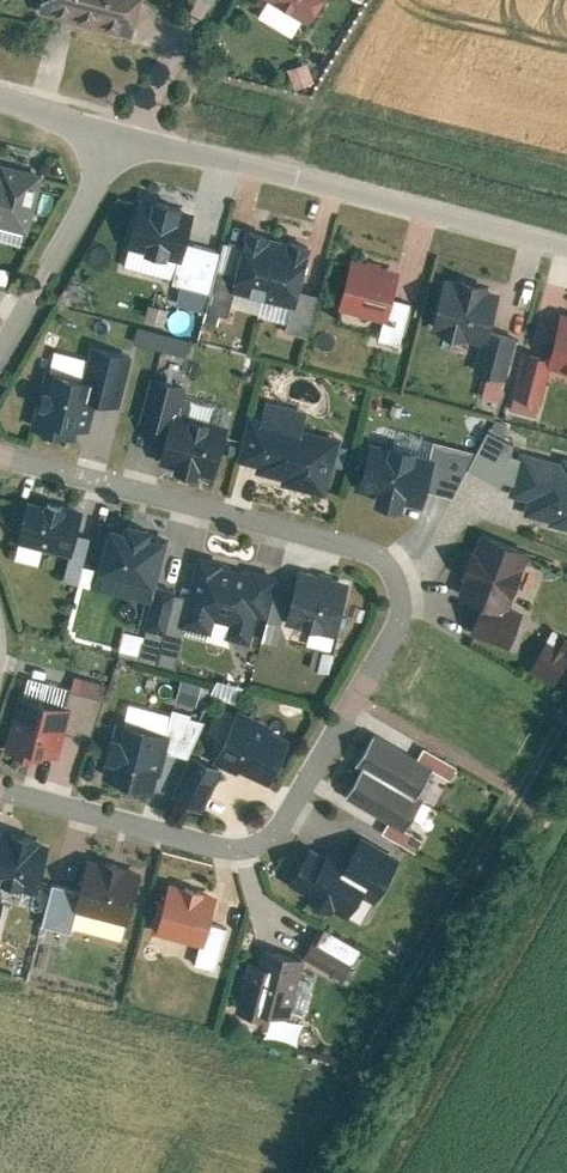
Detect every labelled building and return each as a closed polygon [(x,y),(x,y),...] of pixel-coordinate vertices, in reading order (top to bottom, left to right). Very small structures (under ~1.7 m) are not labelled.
[(143,0),(45,0),(42,11),(135,33),(143,0)] [(311,18),(322,0),(279,0),(311,18)] [(287,66),(294,85),(313,79),(306,59),(287,66)] [(0,158),(0,223),(25,229),(40,168),(0,158)] [(183,257),(194,214),(143,201),(132,244),(183,257)] [(298,306),(312,249),(247,234),(233,291),(298,306)] [(340,309),(384,321),(397,273),(353,261),(340,309)] [(444,276),(431,331),(482,342),(475,370),(506,377),(516,335),(494,330),(503,290),(444,276)] [(566,368),(566,313),(563,312),(553,356),(551,365),(566,368)] [(136,326),(134,341),(187,350),(190,334),(136,326)] [(551,365),(553,356),(526,350),(512,409),(538,415),(551,365)] [(34,428),(75,439),(79,424),(89,427),(95,405),(84,402),(89,382),(49,371),(34,428)] [(283,485),(328,497),(343,437),(305,428),(309,412),(267,401),(263,418),(251,415),(240,460),(260,465),(258,472),(284,479),(283,485)] [(161,464),(215,477),(228,426),(173,413),(161,464)] [(405,512),(407,504),(425,508),(436,462),(419,459),(421,452),(392,445),(389,456),(370,451),(361,491),(380,495),(377,505),(405,512)] [(566,527),(566,458),(565,457),(563,462),(520,451),(509,496),(527,501),(523,516),(566,527)] [(85,519),(29,504),(19,541),(74,556),(85,519)] [(152,598),(166,541),(152,538),(154,529),(126,522),(125,528),(112,525),(97,584),(152,598)] [(533,550),(482,532),(459,596),(510,614),(533,550)] [(277,578),(199,557),(181,625),(212,634),(216,619),(231,623),(227,637),(250,643),(258,616),(266,618),(277,578)] [(338,636),(349,593),(298,581),(288,624),(338,636)] [(555,682),(566,656),(566,632),(547,623),(526,668),(555,682)] [(121,629),(120,647),(139,649),(140,631),(121,629)] [(173,663),(179,640),(164,635),(157,658),(173,663)] [(178,677),(174,697),(196,701),(200,681),(178,677)] [(21,696),(6,749),(58,763),(72,710),(21,696)] [(217,760),(271,788),(294,741),(240,714),(217,760)] [(117,725),(103,779),(155,792),(169,738),(117,725)] [(357,764),(365,769),(417,800),(433,770),(452,781),(460,768),(425,748),(419,759),(374,734),(357,764)] [(174,800),(205,813),(224,770),(193,756),(174,800)] [(365,769),(348,796),(389,820),(381,834),(416,855),(424,841),(405,830),(422,802),(417,800),(365,769)] [(49,846),(0,834),(0,884),(38,893),(49,846)] [(287,886),(348,923),(363,898),(374,906),(399,866),(363,844),(352,863),(328,848),(323,857),(309,848),(287,886)] [(77,912),(128,924),(141,872),(90,860),(77,912)] [(157,933),(204,947),(218,898),(171,885),(157,933)] [(293,1020),(308,957),(262,946),(258,963),(249,961),(237,1011),(276,1020),(277,1016),(293,1020)]
